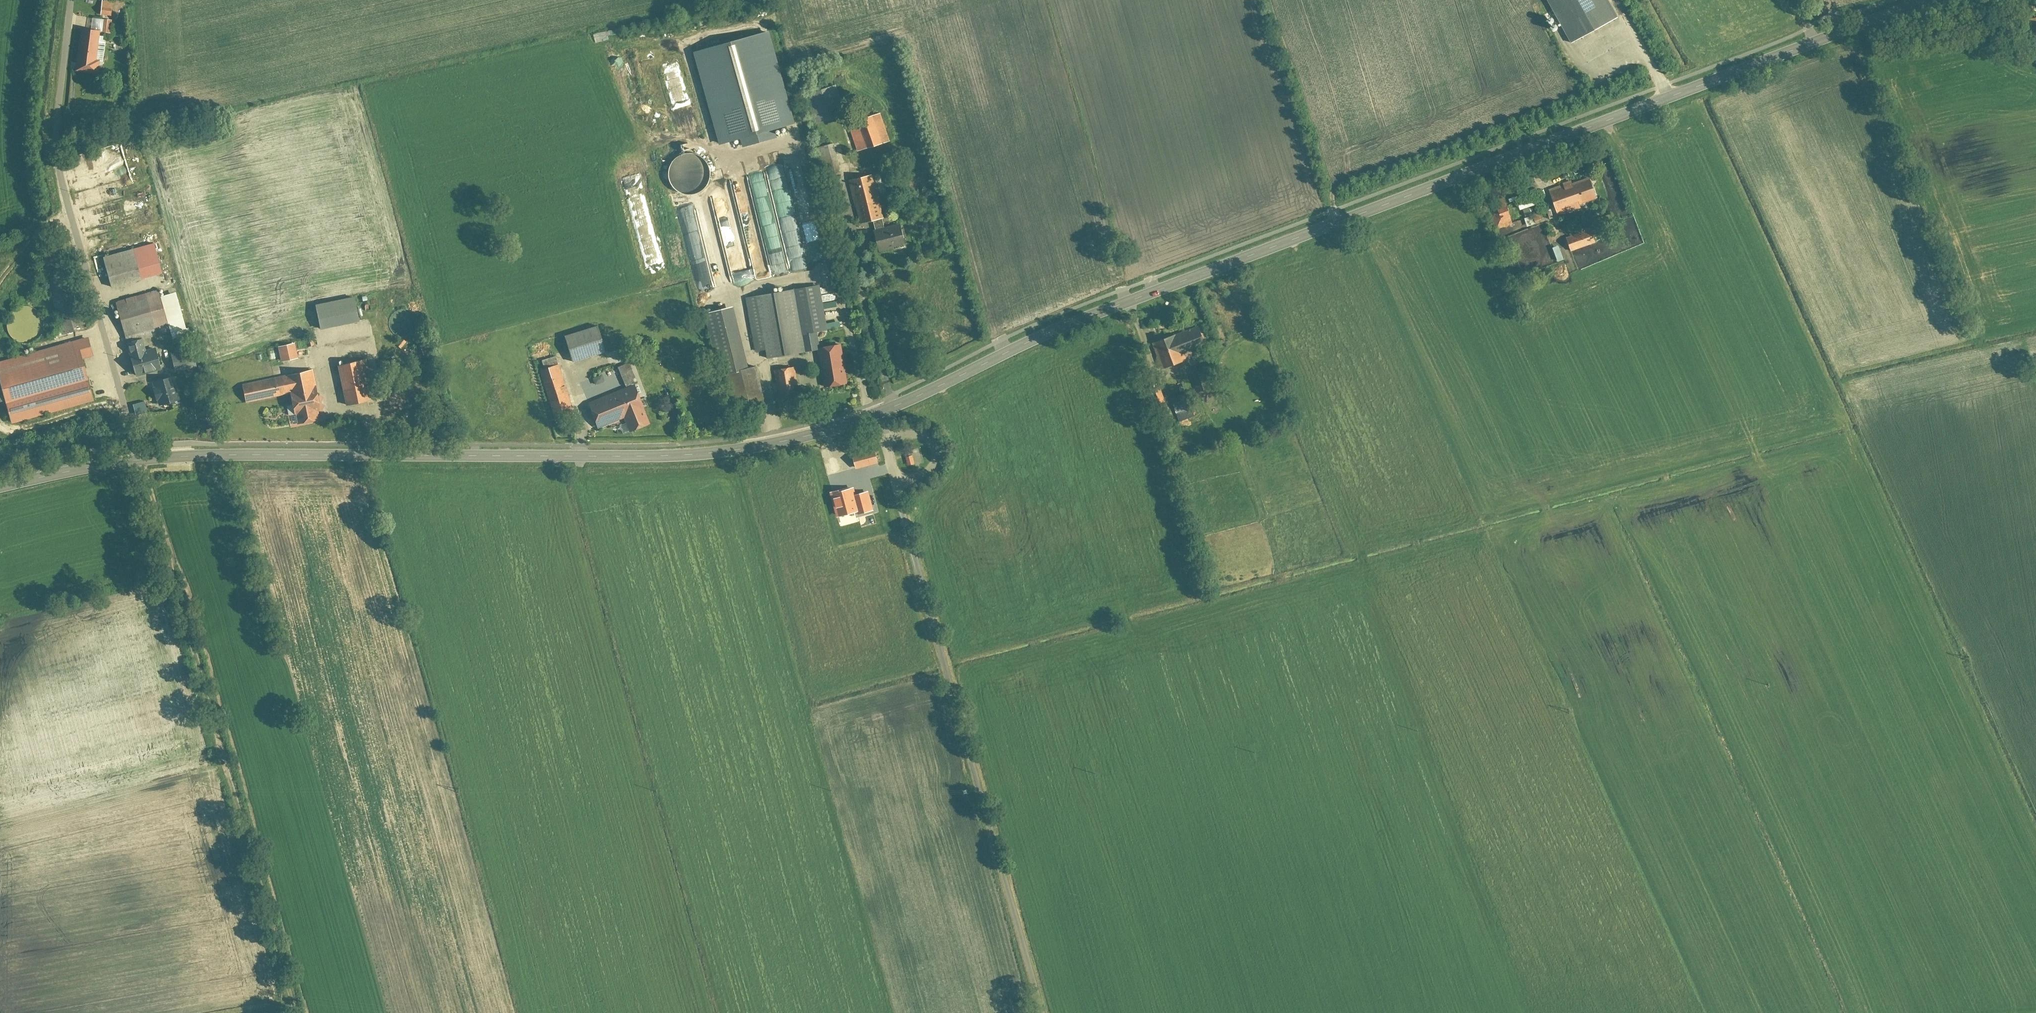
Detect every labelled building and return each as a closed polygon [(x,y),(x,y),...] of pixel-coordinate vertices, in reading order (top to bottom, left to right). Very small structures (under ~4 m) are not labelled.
[(1567,45),(1615,18),(1605,0),(1543,0),(1567,45)] [(101,33),(110,33),(110,21),(101,21),(101,33)] [(81,32),(76,74),(97,77),(102,35),(81,32)] [(846,124),(856,154),(886,144),(877,114),(846,124)] [(816,148),(823,178),(841,174),(833,144),(816,148)] [(847,183),(857,226),(868,223),(871,234),(875,253),(904,248),(900,227),(883,230),(881,221),(886,219),(875,176),(847,183)] [(1550,193),(1556,214),(1594,202),(1588,182),(1550,193)] [(1502,191),(1482,199),(1494,230),(1514,222),(1502,191)] [(1523,218),(1526,228),(1550,220),(1546,210),(1523,218)] [(1564,240),(1569,253),(1593,244),(1589,232),(1564,240)] [(98,257),(106,289),(157,276),(148,244),(98,257)] [(813,333),(813,331),(824,329),(821,312),(809,314),(805,289),(743,300),(754,357),(763,355),(764,361),(803,354),(799,335),(813,333)] [(118,305),(126,340),(183,326),(175,291),(118,305)] [(753,369),(744,372),(727,309),(702,315),(719,379),(728,416),(763,407),(753,369)] [(562,336),(568,362),(601,354),(595,328),(562,336)] [(1150,344),(1158,370),(1179,363),(1178,357),(1201,350),(1196,332),(1172,339),(1172,337),(1150,344)] [(80,361),(88,359),(83,337),(27,351),(28,357),(0,364),(0,407),(4,426),(91,405),(80,361)] [(127,343),(135,376),(162,369),(156,347),(145,350),(142,339),(127,343)] [(815,349),(820,390),(844,387),(839,346),(815,349)] [(333,367),(342,408),(372,402),(363,361),(333,367)] [(642,369),(631,373),(628,364),(615,368),(623,388),(635,383),(634,381),(645,377),(642,369)] [(549,421),(572,415),(559,366),(536,372),(549,421)] [(774,372),(776,402),(795,401),(792,370),(774,372)] [(240,388),(244,406),(284,397),(290,427),(320,421),(310,371),(279,377),(280,380),(240,388)] [(181,400),(174,375),(152,381),(158,406),(181,400)] [(1143,387),(1151,410),(1164,405),(1156,383),(1143,387)] [(581,405),(590,430),(617,421),(622,435),(648,426),(635,388),(581,405)] [(1169,403),(1176,423),(1194,417),(1187,396),(1169,403)] [(852,456),(856,471),(877,465),(874,450),(852,456)] [(903,458),(906,469),(916,467),(913,456),(903,458)] [(853,487),(832,492),(838,517),(856,512),(857,514),(873,510),(868,491),(855,494),(853,487)]
